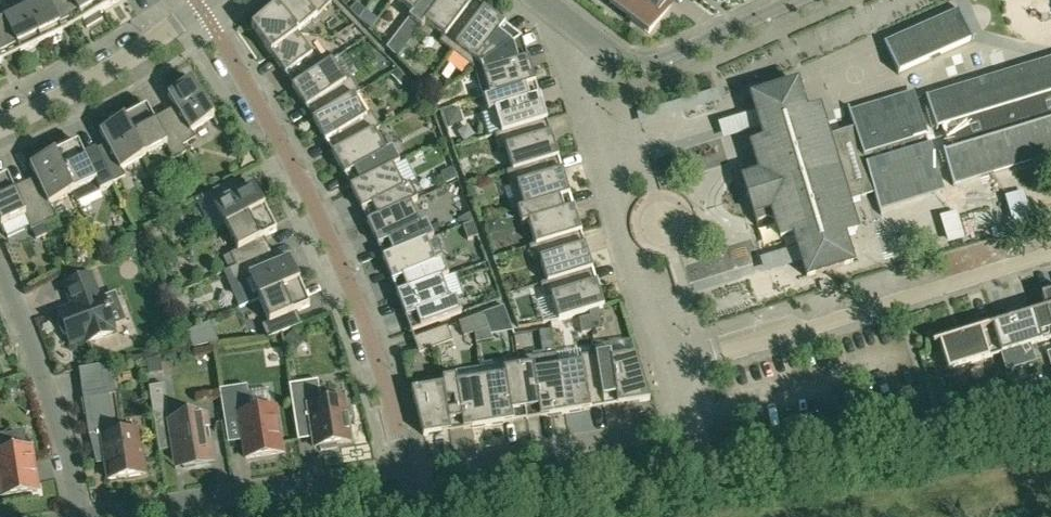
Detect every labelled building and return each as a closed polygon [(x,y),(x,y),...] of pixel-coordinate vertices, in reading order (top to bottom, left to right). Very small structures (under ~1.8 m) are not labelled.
[(25,9),(42,43),(63,33),(60,27),(69,21),(58,0),(44,0),(25,9)] [(69,21),(80,16),(87,28),(103,19),(100,13),(104,10),(97,0),(58,0),(69,21)] [(104,10),(121,0),(97,0),(104,10)] [(297,33),(317,16),(332,1),(331,0),(293,0),(292,0),(284,0),(251,28),(297,33)] [(413,13),(409,18),(421,28),(425,23),(425,22),(442,0),(395,0),(413,13)] [(481,13),(464,0),(442,0),(425,22),(425,23),(444,37),(440,42),(452,52),(481,13)] [(609,3),(649,34),(671,4),(666,0),(612,0),(609,3)] [(349,10),(359,20),(365,11),(357,2),(349,10)] [(25,9),(6,18),(0,7),(0,34),(8,51),(17,46),(20,53),(42,43),(25,9)] [(475,70),(522,37),(521,37),(517,40),(494,23),(497,19),(484,8),(481,13),(452,52),(475,70)] [(973,41),(959,9),(884,43),(898,75),(973,41)] [(322,68),(321,68),(297,33),(251,28),(280,68),(285,64),(298,83),(322,68)] [(407,46),(395,37),(385,49),(397,60),(407,46)] [(530,84),(530,85),(536,83),(531,67),(526,69),(517,41),(522,38),(522,37),(475,70),(484,98),(530,84)] [(955,186),(953,179),(992,167),(993,171),(994,173),(1050,155),(1050,65),(1050,61),(1050,59),(928,96),(927,95),(926,96),(936,130),(938,130),(938,129),(941,128),(948,151),(945,152),(944,151),(943,152),(953,186),(955,186)] [(354,96),(360,92),(351,78),(345,81),(332,61),(321,68),(322,68),(298,83),(292,87),(301,101),(306,98),(318,116),(318,117),(354,96)] [(397,70),(392,75),(401,85),(406,80),(397,70)] [(169,122),(183,146),(196,138),(192,131),(214,118),(191,81),(168,95),(180,116),(169,122)] [(812,276),(853,263),(844,235),(857,231),(848,202),(875,194),(879,209),(942,189),(913,93),(850,113),(854,128),(828,136),(819,107),(806,111),(797,83),(756,95),(769,138),(751,144),(757,161),(753,167),(740,171),(756,222),(769,218),(776,222),(781,239),(798,233),(812,276)] [(537,106),(530,85),(530,84),(484,98),(488,112),(494,111),(501,133),(542,121),(542,122),(547,120),(542,104),(537,106)] [(366,116),(354,96),(318,117),(318,116),(313,119),(321,134),(326,131),(338,150),(338,151),(374,131),(375,131),(381,128),(372,113),(366,116)] [(183,146),(169,122),(158,128),(147,107),(123,119),(144,158),(166,146),(174,160),(187,152),(183,146)] [(459,108),(446,112),(450,125),(459,122),(462,117),(459,108)] [(122,170),(144,158),(123,119),(100,132),(111,153),(100,159),(112,183),(125,177),(122,170)] [(548,143),(542,122),(542,121),(501,133),(495,135),(500,150),(506,148),(513,170),(553,159),(559,158),(554,142),(548,143)] [(386,152),(375,131),(374,131),(338,151),(338,150),(332,153),(340,168),(345,165),(356,184),(356,185),(393,167),(394,167),(400,164),(391,148),(386,152)] [(95,150),(84,155),(78,143),(54,154),(73,193),(77,203),(113,186),(112,183),(100,159),(95,150)] [(50,204),(73,193),(54,154),(30,165),(40,187),(29,192),(44,224),(56,218),(50,204)] [(560,181),(553,159),(513,170),(506,172),(511,187),(517,185),(524,207),(524,208),(564,196),(565,197),(570,195),(565,179),(560,181)] [(404,188),(394,167),(393,167),(356,185),(356,184),(350,187),(358,202),(363,200),(373,220),(411,203),(411,204),(418,201),(410,185),(404,188)] [(458,181),(453,170),(442,175),(447,186),(458,181)] [(29,192),(18,198),(7,176),(0,179),(0,225),(1,227),(25,216),(36,240),(48,234),(44,224),(29,192)] [(226,228),(264,208),(252,184),(231,195),(225,184),(201,197),(207,209),(214,205),(226,228)] [(1015,220),(1027,216),(1021,195),(1009,199),(1015,220)] [(571,218),(565,197),(564,196),(524,208),(524,207),(518,209),(522,224),(529,222),(536,245),(576,233),(576,234),(582,232),(577,216),(571,218)] [(421,225),(411,204),(411,203),(373,220),(367,222),(374,237),(379,235),(388,255),(389,256),(427,240),(427,241),(434,238),(427,222),(421,225)] [(236,266),(261,254),(255,242),(277,231),(264,208),(226,228),(237,250),(230,254),(236,266)] [(955,215),(944,219),(950,240),(962,237),(955,215)] [(479,238),(474,224),(464,228),(469,242),(479,238)] [(583,255),(576,234),(576,233),(536,245),(529,247),(534,262),(540,260),(547,282),(547,283),(587,271),(593,270),(588,254),(583,255)] [(449,276),(442,260),(449,257),(439,236),(434,238),(427,241),(427,240),(389,256),(388,255),(383,258),(389,273),(394,271),(403,291),(403,292),(442,278),(442,279),(449,276)] [(261,254),(236,266),(229,270),(235,282),(249,275),(259,299),(299,282),(289,257),(267,267),(261,254)] [(594,293),(587,271),(547,283),(547,282),(541,284),(545,299),(552,297),(559,321),(604,307),(599,291),(594,293)] [(58,312),(61,319),(59,326),(62,333),(68,337),(70,344),(86,338),(87,343),(113,333),(111,329),(115,327),(102,295),(98,297),(90,275),(65,284),(71,300),(73,299),(75,305),(58,312)] [(450,300),(442,279),(442,278),(403,292),(403,291),(397,294),(403,309),(408,308),(416,328),(410,330),(411,332),(462,313),(456,298),(450,300)] [(299,282),(259,299),(269,322),(262,325),(267,338),(293,328),(288,316),(310,306),(299,282)] [(1042,295),(1050,324),(1050,292),(1042,295)] [(1050,339),(1050,324),(1042,295),(1041,295),(1045,309),(993,325),(1002,354),(1007,372),(1038,362),(1032,344),(1050,339)] [(483,314),(489,328),(491,335),(512,331),(503,306),(483,314)] [(473,318),(475,333),(489,328),(483,314),(473,318)] [(590,316),(592,331),(603,329),(600,315),(590,316)] [(582,333),(592,331),(590,316),(580,318),(582,333)] [(464,337),(475,333),(473,318),(459,323),(464,337)] [(210,323),(200,327),(185,333),(192,350),(218,344),(210,323)] [(948,370),(1002,354),(993,325),(939,342),(948,370)] [(414,339),(419,354),(453,341),(447,327),(414,339)] [(541,343),(554,341),(552,329),(539,331),(541,343)] [(596,354),(604,407),(605,407),(604,402),(626,398),(627,404),(650,400),(636,354),(612,358),(611,351),(596,354)] [(604,407),(596,354),(581,356),(582,363),(558,366),(566,413),(581,411),(581,405),(603,402),(604,407)] [(161,359),(147,361),(149,376),(163,374),(161,359)] [(566,413),(558,366),(535,370),(534,364),(519,366),(527,419),(528,419),(527,414),(549,410),(550,416),(566,413)] [(527,419),(519,366),(504,368),(505,375),(481,379),(488,425),(504,423),(503,417),(525,414),(526,419),(527,419)] [(473,428),(488,425),(481,379),(457,382),(456,376),(441,378),(442,385),(449,426),(472,422),(473,428)] [(318,380),(289,385),(295,419),(310,417),(315,448),(320,447),(321,451),(337,448),(337,444),(351,442),(347,418),(352,418),(349,401),(345,402),(345,400),(322,403),(318,380)] [(104,384),(82,387),(84,399),(86,414),(108,411),(105,396),(104,384)] [(165,384),(149,387),(160,452),(180,449),(183,468),(214,463),(209,432),(203,433),(201,418),(171,422),(165,384)] [(440,427),(449,426),(442,385),(412,390),(424,436),(441,433),(440,427)] [(240,419),(246,458),(283,453),(276,407),(256,411),(250,407),(247,386),(220,390),(225,422),(240,419)] [(108,411),(86,414),(88,431),(90,438),(91,438),(95,458),(105,456),(106,464),(108,480),(145,474),(139,431),(107,435),(106,428),(110,428),(108,411)] [(0,435),(0,488),(1,497),(38,491),(31,448),(7,452),(4,434),(0,435)]
